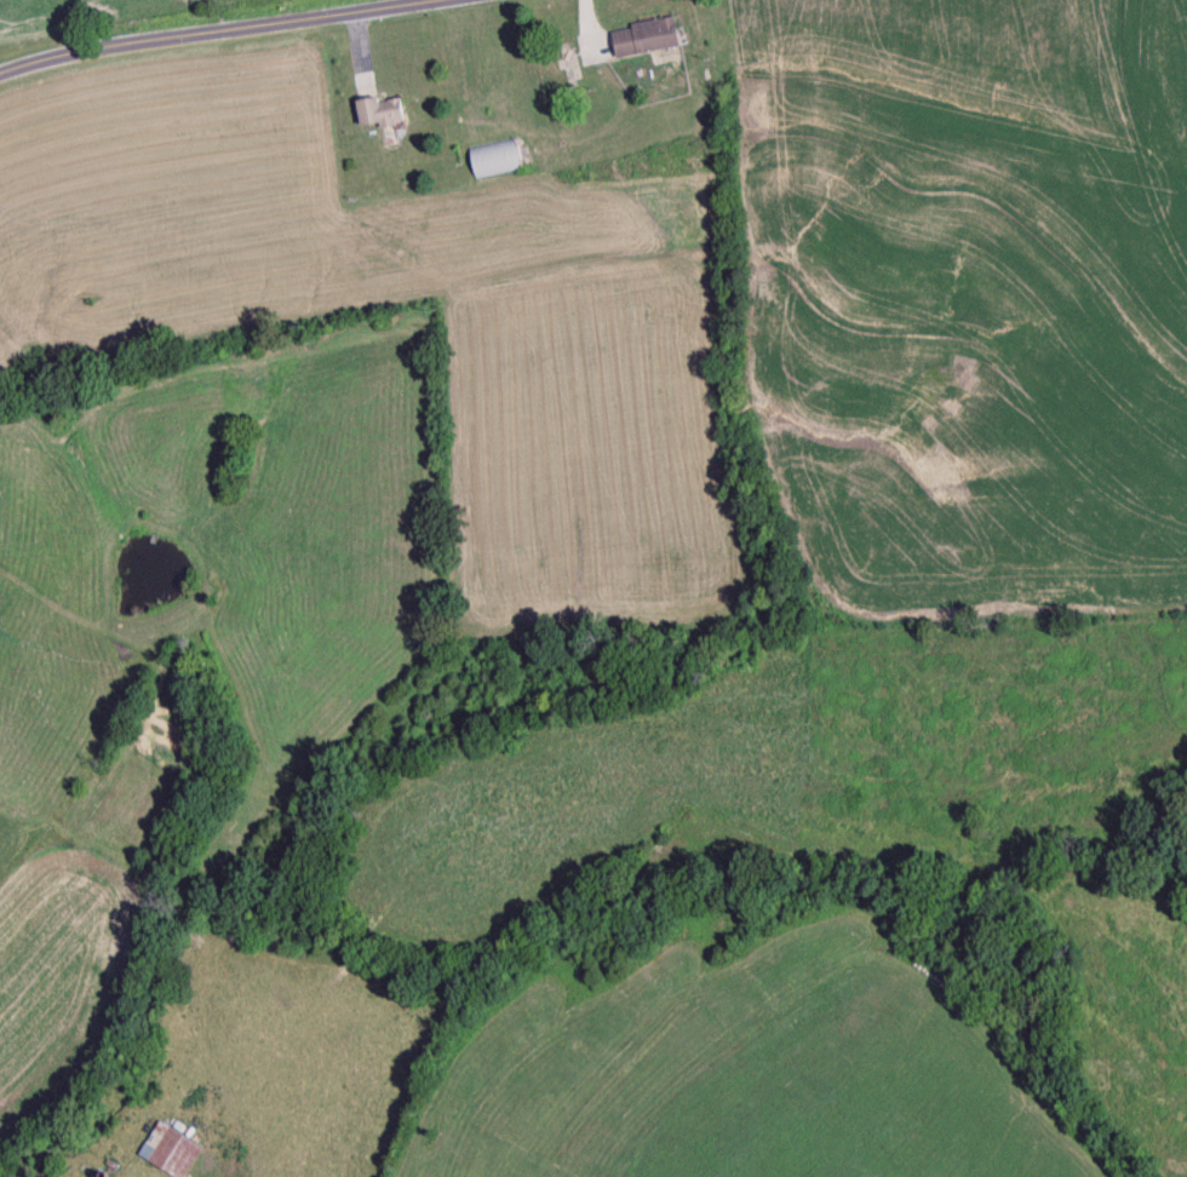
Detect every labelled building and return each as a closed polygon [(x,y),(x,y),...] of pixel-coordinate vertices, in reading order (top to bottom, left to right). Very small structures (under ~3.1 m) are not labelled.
[(614,31),(619,60),(683,49),(678,20),(614,31)] [(363,130),(408,126),(406,100),(384,102),(383,99),(361,102),(363,130)] [(470,150),(476,180),(525,171),(519,141),(470,150)] [(172,1176),(185,1176),(201,1147),(158,1124),(139,1159),(172,1176)]
